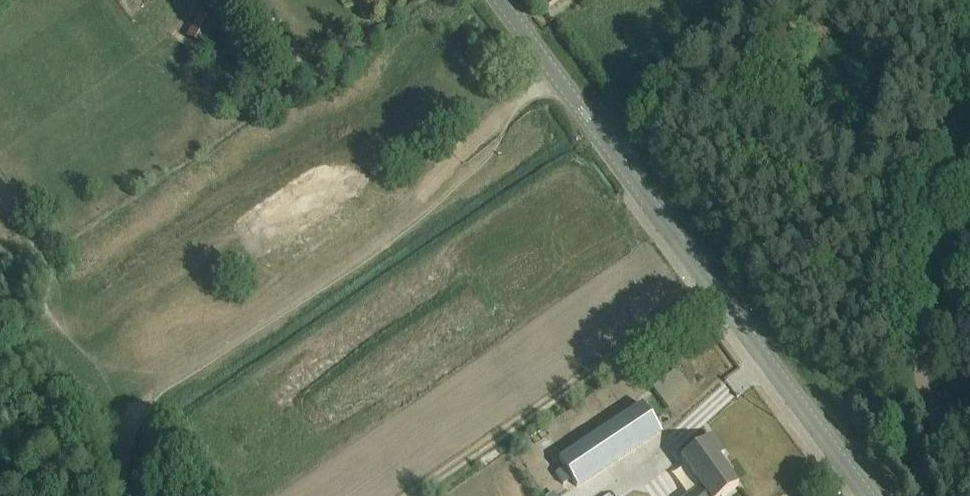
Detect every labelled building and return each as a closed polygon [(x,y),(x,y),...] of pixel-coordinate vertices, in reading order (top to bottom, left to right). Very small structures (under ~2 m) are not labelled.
[(550,9),(562,0),(543,0),(550,9)] [(200,17),(187,37),(201,47),(214,26),(200,17)] [(598,478),(662,435),(641,404),(578,446),(556,463),(574,489),(596,474),(598,478)] [(680,458),(701,487),(689,495),(727,495),(738,487),(717,459),(724,454),(711,436),(680,458)] [(533,477),(545,495),(566,495),(548,468),(533,477)]
